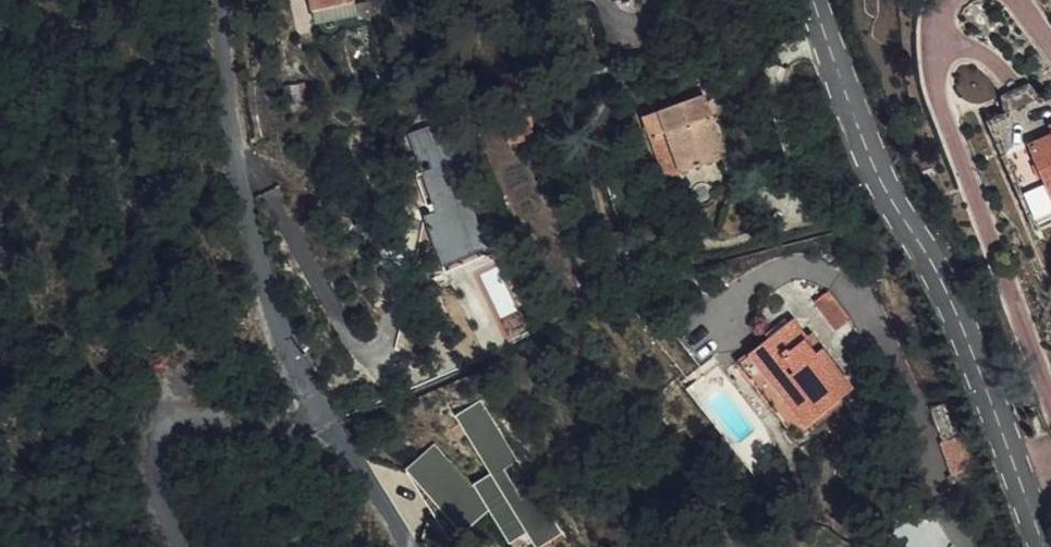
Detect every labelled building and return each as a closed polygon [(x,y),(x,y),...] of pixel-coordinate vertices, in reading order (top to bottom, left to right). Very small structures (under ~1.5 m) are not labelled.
[(321,34),(366,26),(362,0),(314,0),(321,34)] [(703,120),(645,138),(651,158),(665,153),(680,198),(722,186),(736,181),(714,105),(700,109),(703,120)] [(534,158),(529,137),(501,143),(506,165),(534,158)] [(665,203),(680,198),(665,153),(651,158),(665,203)] [(854,337),(832,308),(820,318),(842,347),(854,337)] [(862,403),(827,362),(821,366),(814,356),(798,335),(756,367),(794,416),(782,425),(806,456),(828,438),(825,434),(862,403)] [(814,356),(821,366),(827,362),(819,352),(814,356)] [(743,377),(782,425),(794,416),(756,367),(743,377)]
